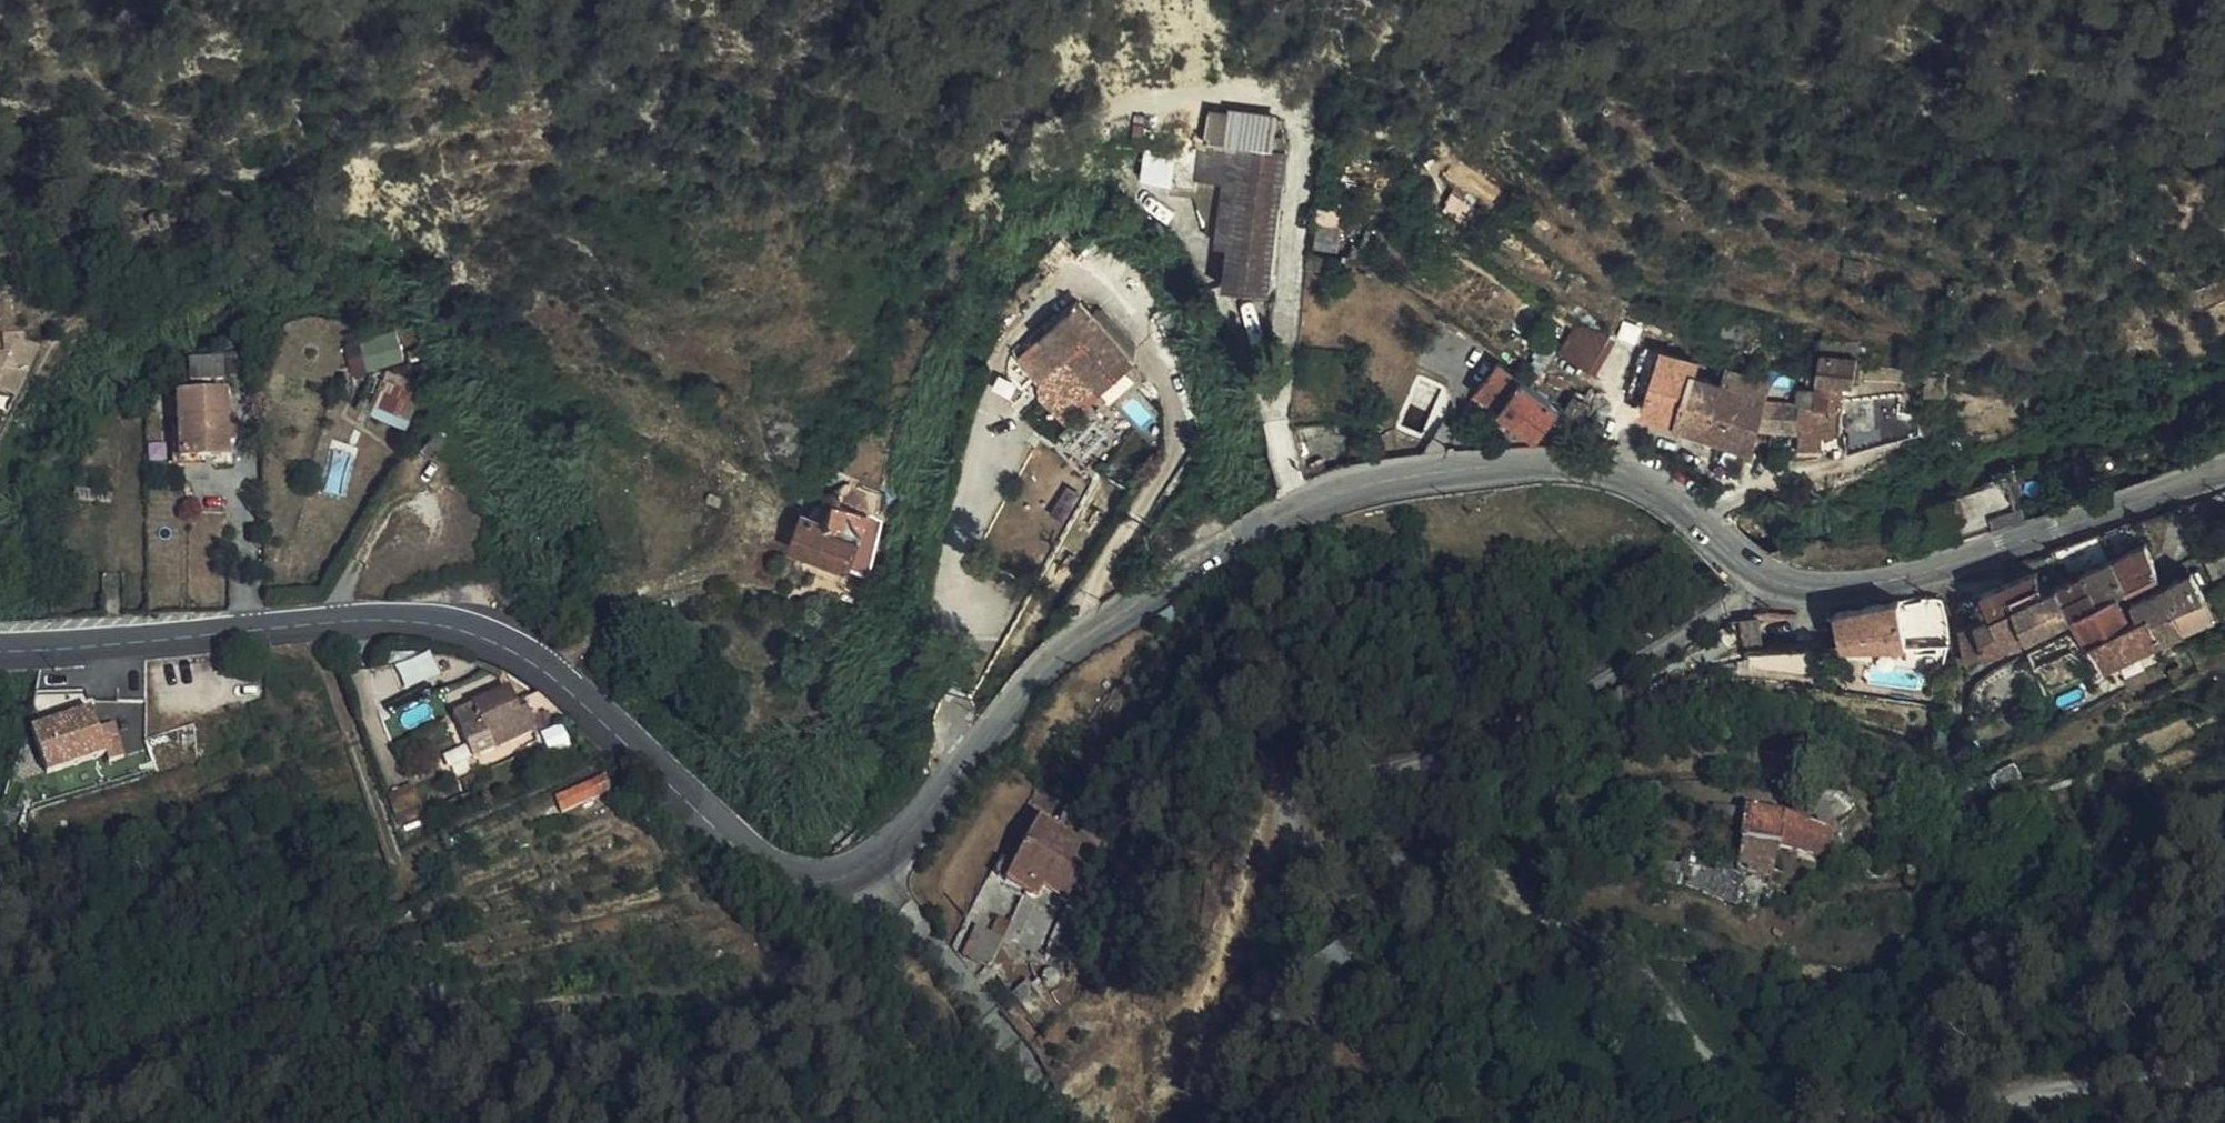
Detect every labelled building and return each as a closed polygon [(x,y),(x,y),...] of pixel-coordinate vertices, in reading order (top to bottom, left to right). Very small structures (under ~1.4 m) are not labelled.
[(1276,150),(1277,136),(1279,123),(1210,116),(1207,142),(1276,150)] [(1276,150),(1287,151),(1289,139),(1277,136),(1276,150)] [(1174,150),(1173,159),(1286,163),(1287,151),(1276,150),(1207,142),(1203,142),(1200,153),(1174,150)] [(1172,164),(1286,169),(1286,163),(1173,159),(1172,164)] [(1272,292),(1286,169),(1172,164),(1170,185),(1196,189),(1197,180),(1225,182),(1219,245),(1230,246),(1225,287),(1272,292)] [(174,230),(190,224),(186,211),(169,216),(174,230)] [(1134,364),(1081,303),(1060,323),(1055,318),(1032,337),(1037,343),(1020,357),(1040,380),(1070,354),(1103,391),(1134,364)] [(1580,322),(1562,350),(1594,369),(1612,339),(1611,338),(1581,320),(1580,322)] [(41,348),(4,336),(3,351),(0,351),(0,379),(24,386),(25,384),(37,357),(41,348)] [(386,371),(419,362),(414,345),(380,354),(386,371)] [(1820,377),(1820,379),(1846,381),(1857,382),(1857,380),(1860,356),(1822,352),(1820,377)] [(223,382),(222,360),(188,362),(189,383),(223,382)] [(231,360),(222,360),(223,382),(231,381),(231,360)] [(438,382),(426,362),(417,367),(428,386),(438,382)] [(1507,405),(1502,411),(1541,439),(1562,410),(1500,365),(1484,388),(1507,405)] [(1649,414),(1678,424),(1693,375),(1664,366),(1648,414),(1649,414)] [(1945,394),(1948,394),(1948,374),(1928,375),(1928,390),(1928,393),(1945,394)] [(1685,426),(1717,436),(1732,387),(1693,375),(1678,424),(1685,426)] [(406,430),(420,395),(379,377),(365,413),(406,430)] [(24,386),(0,379),(0,395),(15,400),(24,386)] [(1846,406),(1846,398),(1846,381),(1820,379),(1818,396),(1803,397),(1803,401),(1803,403),(1818,406),(1843,406),(1846,406)] [(1554,400),(1580,418),(1581,419),(1583,415),(1590,403),(1578,397),(1582,391),(1566,381),(1554,400)] [(719,385),(712,402),(726,408),(732,391),(719,385)] [(1764,444),(1770,446),(1775,431),(1759,430),(1768,399),(1767,398),(1732,387),(1717,436),(1753,447),(1755,441),(1764,444)] [(1479,395),(1502,411),(1507,405),(1484,388),(1479,395)] [(15,400),(0,395),(0,408),(8,411),(15,400)] [(224,433),(223,395),(175,397),(177,461),(225,458),(225,447),(233,447),(233,432),(224,433)] [(1787,431),(1788,400),(1768,399),(1759,430),(1775,431),(1787,431)] [(1802,432),(1803,403),(1803,401),(1788,400),(1787,431),(1802,432)] [(1825,432),(1842,433),(1843,406),(1818,406),(1803,403),(1802,432),(1802,441),(1815,442),(1825,442),(1825,432)] [(434,457),(452,433),(442,425),(424,450),(434,457)] [(1913,457),(1916,468),(1930,464),(1927,454),(1913,457)] [(883,492),(877,520),(882,521),(893,523),(902,485),(888,471),(883,492)] [(110,491),(80,489),(74,489),(74,500),(110,503),(110,491)] [(848,571),(864,577),(877,520),(867,517),(840,508),(842,502),(838,500),(839,497),(830,494),(829,498),(827,497),(822,510),(817,508),(811,522),(803,518),(799,529),(790,550),(848,571)] [(707,507),(717,511),(721,501),(711,497),(707,507)] [(1954,499),(1930,506),(1937,534),(1959,528),(1962,527),(1954,499)] [(2154,540),(2146,518),(2129,524),(2104,533),(2129,589),(2138,586),(2153,579),(2161,575),(2147,543),(2154,540)] [(877,520),(864,577),(868,578),(882,521),(877,520)] [(2129,589),(2104,533),(2055,550),(2069,579),(2084,572),(2098,603),(2078,614),(2083,625),(2097,618),(2127,604),(2122,593),(2129,589)] [(2215,575),(2224,570),(2224,552),(2210,560),(2215,575)] [(2034,596),(2046,590),(2038,570),(2011,582),(2019,607),(2030,637),(2048,629),(2034,596)] [(2174,613),(2207,599),(2205,594),(2199,582),(2204,580),(2199,572),(2196,574),(2194,570),(2162,589),(2174,613)] [(2084,572),(2069,579),(2059,584),(2072,617),(2078,614),(2098,603),(2084,572)] [(2019,607),(2011,582),(1964,601),(1968,616),(1990,608),(1994,618),(2019,607)] [(2072,617),(2059,584),(2046,590),(2034,596),(2048,629),(2072,617)] [(2166,642),(2168,640),(2183,634),(2185,633),(2174,613),(2162,589),(2159,591),(2133,601),(2141,616),(2151,612),(2166,642)] [(2174,613),(2185,633),(2216,621),(2207,599),(2174,613)] [(1900,601),(1837,614),(1843,649),(1879,647),(1880,650),(1908,648),(1900,601)] [(2105,634),(2126,623),(2134,620),(2127,604),(2097,618),(2105,634)] [(2029,638),(2030,637),(2019,607),(1994,618),(1977,625),(1988,656),(2029,638)] [(2141,653),(2166,642),(2151,612),(2141,616),(2134,620),(2126,623),(2141,653)] [(1746,651),(1764,650),(1761,615),(1744,617),(1746,651)] [(2083,625),(2091,640),(2105,634),(2097,618),(2083,625)] [(2106,668),(2141,653),(2126,623),(2105,634),(2091,640),(2106,668)] [(1978,661),(1988,656),(1977,625),(1961,631),(1966,666),(1978,661)] [(406,688),(442,675),(432,650),(397,663),(406,688)] [(431,682),(378,705),(391,736),(445,713),(431,682)] [(472,704),(474,710),(510,694),(513,693),(511,688),(472,704)] [(545,729),(555,724),(545,702),(528,709),(530,713),(521,718),(510,694),(474,710),(455,717),(470,749),(478,745),(483,757),(545,729)] [(34,733),(47,774),(103,755),(90,715),(34,733)] [(478,745),(470,749),(475,760),(483,757),(478,745)] [(478,776),(466,781),(470,794),(483,789),(478,776)] [(612,795),(606,781),(572,795),(577,808),(612,795)] [(414,786),(389,794),(399,823),(424,815),(414,786)] [(1711,821),(1745,824),(1747,813),(1713,809),(1711,821)] [(1745,824),(1738,868),(1738,871),(1771,879),(1779,847),(1779,846),(1783,817),(1747,813),(1745,824)] [(1040,897),(1044,890),(1067,901),(1105,826),(1088,817),(1076,840),(1071,837),(1038,820),(1014,868),(1006,882),(1027,894),(1028,891),(1040,897)] [(1783,817),(1779,846),(1828,858),(1828,857),(1831,833),(1783,817)] [(1559,866),(1571,868),(1572,857),(1573,856),(1574,855),(1561,853),(1559,866)] [(1572,857),(1571,868),(1589,871),(1590,859),(1572,857)] [(1006,882),(1014,868),(1006,864),(999,878),(1006,882)] [(1692,889),(1741,903),(1745,886),(1714,877),(1714,876),(1686,867),(1664,865),(1662,884),(1678,886),(1692,889)] [(955,918),(964,922),(975,900),(967,895),(955,918)] [(1008,922),(998,917),(991,934),(990,938),(1000,942),(1008,922)] [(963,951),(970,956),(991,964),(1000,942),(990,938),(991,934),(977,928),(963,951)] [(992,988),(1000,997),(1012,1013),(1022,1004),(1033,1018),(1049,1004),(1028,979),(1013,992),(1002,980),(994,987),(992,988)]
